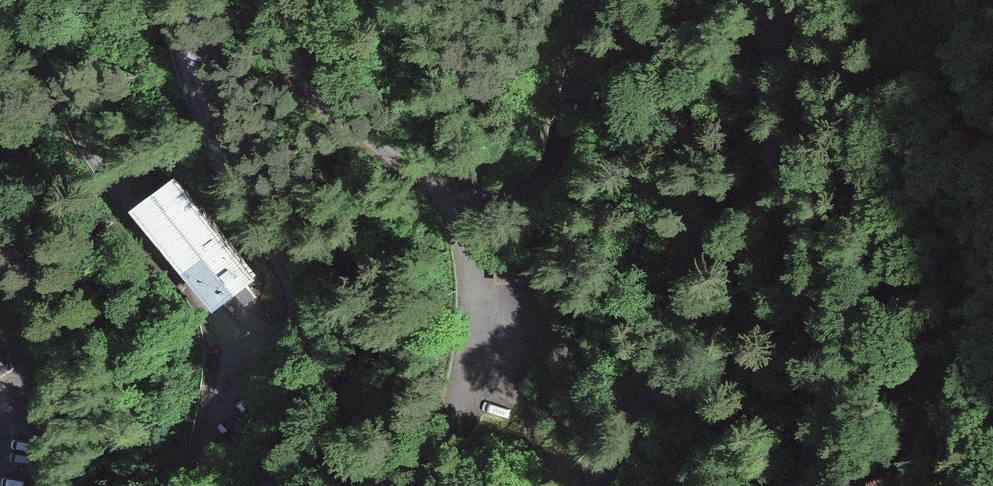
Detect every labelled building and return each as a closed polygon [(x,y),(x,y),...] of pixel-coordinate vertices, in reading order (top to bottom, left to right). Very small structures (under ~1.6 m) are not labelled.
[(253,281),(176,181),(140,209),(216,309),(253,281)]
